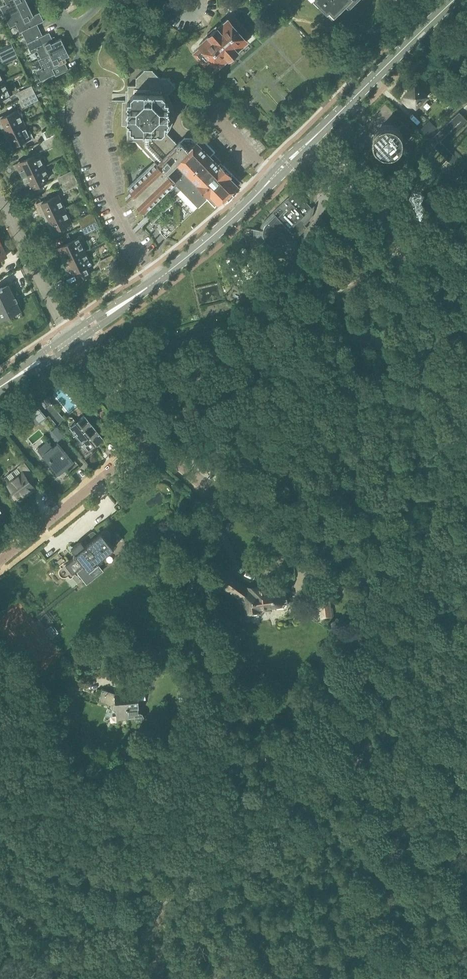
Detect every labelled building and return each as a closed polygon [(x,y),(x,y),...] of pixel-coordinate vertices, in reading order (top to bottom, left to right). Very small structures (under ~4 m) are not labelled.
[(7,6),(1,9),(3,12),(0,14),(0,20),(5,17),(29,6),(26,0),(4,0),(7,6)] [(356,0),(315,0),(327,12),(329,11),(334,15),(345,4),(348,7),(349,7),(356,0)] [(24,37),(40,30),(37,24),(44,21),(40,13),(34,15),(29,6),(5,17),(9,26),(15,23),(20,33),(22,32),(24,37)] [(247,14),(260,28),(264,25),(251,10),(247,14)] [(193,52),(205,65),(204,66),(208,70),(215,63),(218,66),(228,57),(228,58),(237,50),(247,41),(247,40),(251,36),(249,34),(250,33),(235,17),(230,22),(228,19),(218,28),(217,27),(208,35),(209,36),(199,45),(200,46),(193,52)] [(42,58),(65,47),(61,39),(54,42),(49,33),(43,36),(40,30),(24,37),(27,43),(26,43),(31,52),(38,48),(42,58)] [(0,58),(15,51),(11,43),(0,48),(0,57),(0,58)] [(65,47),(42,58),(38,60),(43,69),(36,73),(41,81),(55,75),(56,77),(67,71),(67,72),(68,71),(64,63),(67,62),(65,58),(69,56),(65,47)] [(18,58),(15,51),(0,58),(4,65),(18,58)] [(179,191),(182,188),(199,206),(207,199),(215,207),(222,200),(226,204),(237,193),(233,189),(241,182),(209,149),(211,147),(201,138),(196,144),(192,140),(189,143),(185,140),(182,143),(180,142),(177,144),(167,134),(167,118),(170,118),(170,110),(167,110),(168,95),(168,94),(176,86),(168,79),(168,78),(160,78),(153,71),(153,70),(144,70),(144,71),(137,77),(136,77),(136,85),(128,85),(128,101),(125,101),(124,125),(127,125),(127,141),(136,141),(156,161),(128,188),(132,192),(126,198),(133,205),(135,203),(144,212),(175,181),(178,185),(175,188),(179,191)] [(0,83),(0,100),(1,102),(9,98),(9,96),(10,95),(7,90),(3,82),(0,83)] [(414,85),(404,96),(406,98),(403,101),(410,108),(413,104),(415,106),(417,104),(418,106),(422,103),(420,101),(425,96),(414,85)] [(19,100),(29,95),(35,92),(31,86),(16,93),(20,99),(18,100),(19,100)] [(22,108),(38,100),(37,97),(36,95),(35,92),(29,95),(19,100),(22,108)] [(24,124),(17,110),(0,118),(0,126),(4,134),(24,124)] [(439,153),(452,166),(460,158),(446,143),(466,122),(466,119),(459,111),(428,141),(439,153)] [(429,120),(423,127),(420,130),(424,134),(428,138),(437,128),(429,120)] [(24,124),(4,134),(10,148),(22,142),(23,144),(23,143),(25,142),(25,143),(34,139),(30,131),(27,132),(24,124)] [(373,145),(373,147),(374,148),(375,150),(376,152),(377,153),(379,154),(380,155),(382,156),(384,156),(385,157),(387,157),(389,157),(391,156),(393,156),(394,155),(396,154),(397,153),(399,151),(400,150),(401,148),(401,147),(402,145),(402,143),(402,141),(402,139),(401,138),(401,136),(400,134),(399,133),(398,131),(396,130),(394,129),(393,128),(391,128),(389,127),(387,127),(385,127),(384,128),(382,128),(380,129),(378,130),(377,131),(376,133),(375,134),(374,136),(373,137),(373,139),(372,141),(372,143),(373,145)] [(52,128),(43,132),(44,133),(44,134),(44,135),(46,140),(55,135),(52,128)] [(55,135),(46,140),(41,142),(44,150),(59,143),(55,135)] [(23,177),(44,167),(40,159),(35,161),(33,156),(20,162),(22,166),(19,167),(23,177)] [(44,167),(23,177),(27,186),(31,184),(33,188),(46,182),(43,177),(48,175),(44,167)] [(421,168),(418,173),(426,178),(429,173),(421,168)] [(61,185),(76,178),(72,171),(57,178),(61,185)] [(79,185),(76,178),(61,185),(64,192),(79,185)] [(303,193),(304,193),(307,190),(302,185),(299,188),(299,189),(300,190),(301,191),(302,192),(303,193)] [(309,219),(309,218),(305,214),(312,208),(295,191),(288,199),(287,199),(273,213),(275,215),(266,223),(265,224),(265,226),(264,227),(263,229),(263,230),(253,228),(253,229),(254,229),(254,237),(257,245),(256,246),(259,245),(264,250),(272,254),(272,257),(273,254),(280,254),(288,251),(294,247),(298,243),(295,239),(305,229),(306,227),(304,225),(306,223),(307,222),(308,221),(309,219)] [(45,218),(65,209),(58,194),(38,204),(45,218)] [(65,209),(45,218),(52,232),(72,223),(65,209)] [(81,227),(96,220),(93,213),(78,220),(81,227)] [(96,220),(81,227),(85,234),(99,228),(96,220)] [(60,252),(64,261),(85,251),(79,238),(61,246),(63,250),(60,252)] [(74,273),(75,272),(79,280),(91,274),(85,263),(86,262),(86,261),(89,260),(85,251),(64,261),(69,270),(72,269),(74,273)] [(115,262),(112,255),(97,262),(101,269),(115,262)] [(0,319),(20,310),(16,302),(18,301),(16,296),(14,297),(8,285),(3,287),(2,286),(0,287),(0,288),(0,319)] [(67,419),(64,419),(40,389),(32,396),(57,426),(62,422),(65,426),(70,426),(82,441),(74,447),(83,458),(91,452),(89,449),(103,438),(84,415),(76,422),(72,417),(69,417),(67,419)] [(24,410),(36,425),(48,416),(47,416),(46,417),(35,403),(36,402),(36,401),(24,410)] [(73,462),(57,443),(42,455),(58,475),(73,462)] [(16,502),(34,488),(28,481),(35,477),(24,462),(18,467),(22,473),(8,483),(14,491),(10,494),(10,497),(13,501),(16,502)] [(112,493),(118,500),(126,493),(121,486),(112,493)] [(79,543),(95,563),(114,548),(107,540),(108,539),(109,538),(109,537),(110,537),(110,536),(110,535),(110,534),(110,533),(109,532),(108,531),(107,531),(106,530),(105,530),(104,530),(103,531),(102,531),(97,536),(95,533),(94,533),(93,534),(92,535),(93,539),(90,542),(86,537),(79,543)] [(95,563),(79,543),(73,548),(72,546),(70,545),(69,546),(69,547),(69,548),(69,549),(73,554),(74,553),(74,554),(73,555),(74,556),(74,557),(64,565),(62,563),(59,565),(61,567),(60,567),(59,568),(59,570),(58,572),(59,573),(59,575),(61,576),(62,577),(63,577),(65,577),(66,577),(67,577),(68,576),(70,578),(72,577),(74,575),(72,573),(76,569),(87,582),(102,571),(95,563)] [(247,588),(227,574),(219,584),(229,591),(230,590),(239,596),(239,601),(246,600),(247,611),(258,610),(257,607),(273,605),(276,607),(284,606),(285,603),(283,587),(271,589),(270,585),(247,588)] [(320,619),(331,617),(329,601),(317,602),(318,610),(319,610),(320,619)] [(51,637),(58,631),(56,628),(54,629),(51,625),(46,629),(46,630),(46,631),(51,637)] [(128,717),(126,692),(115,693),(102,689),(99,700),(109,704),(104,720),(117,725),(119,718),(128,717)] [(140,691),(126,692),(128,717),(134,717),(136,720),(140,721),(143,720),(144,716),(142,713),(140,713),(148,691),(140,691)]
